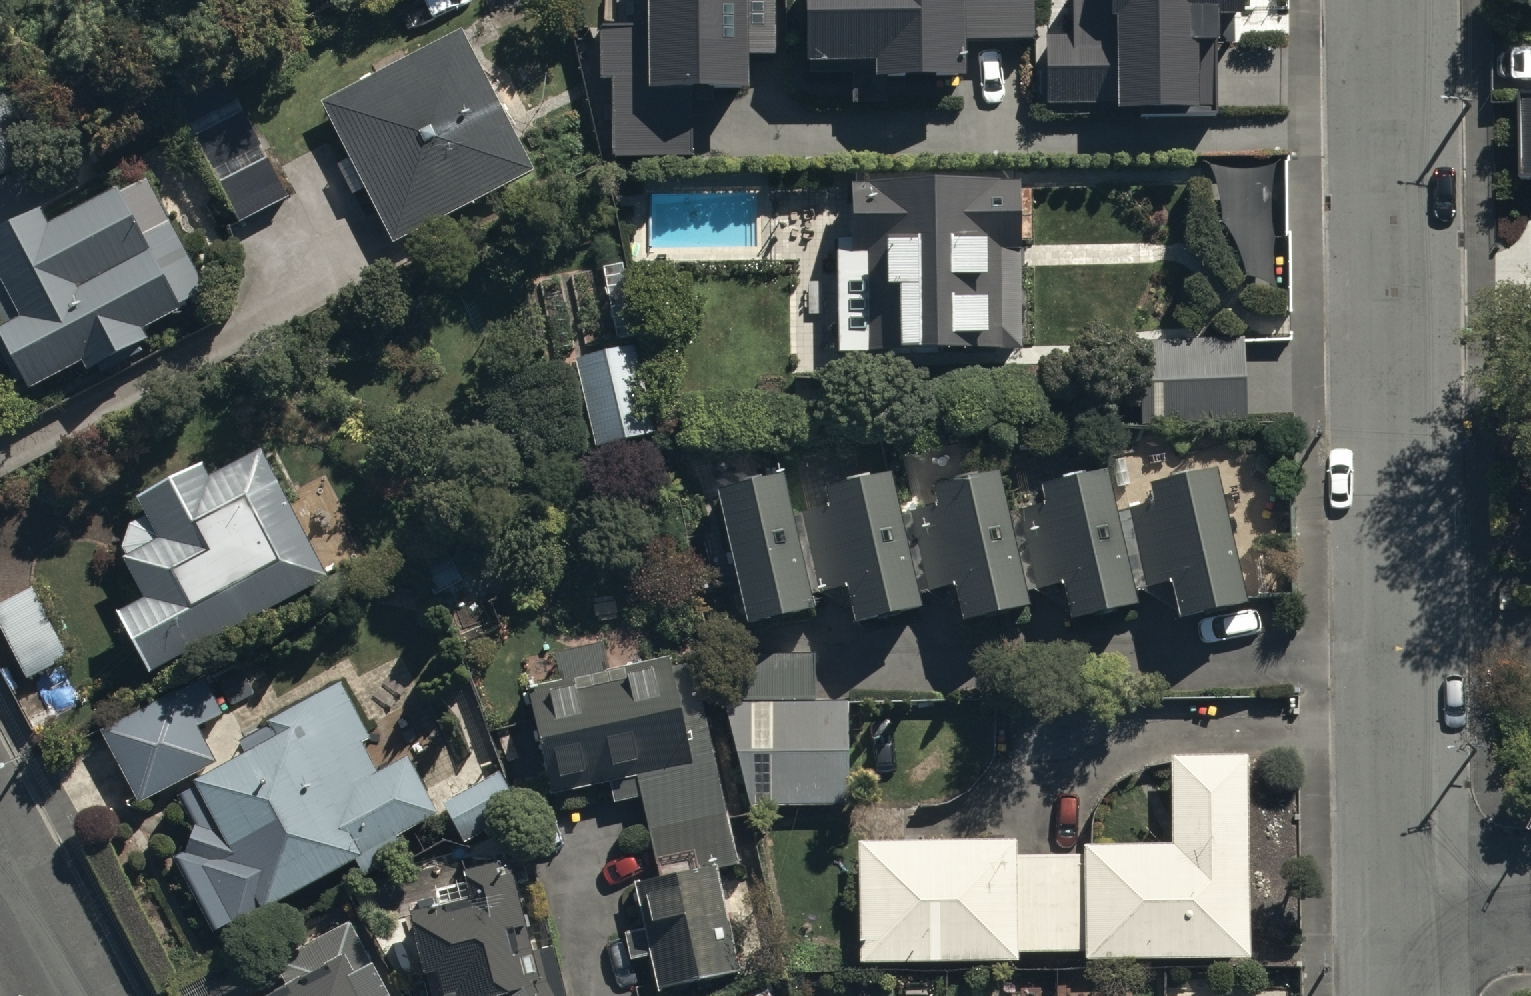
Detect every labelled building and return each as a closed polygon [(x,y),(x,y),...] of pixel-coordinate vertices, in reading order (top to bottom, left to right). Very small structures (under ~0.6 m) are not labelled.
[(687,154),(685,86),(742,85),(741,49),(770,48),(769,0),(640,0),(641,24),(595,25),(597,73),(607,73),(610,156),(687,154)] [(801,62),(867,61),(867,77),(959,76),(959,38),(1029,37),(1029,0),(800,0),(801,62)] [(1067,35),(1041,35),(1041,109),(1212,107),(1211,11),(1236,11),(1236,0),(1067,0),(1067,35)] [(459,27),(320,99),(391,237),(530,165),(459,27)] [(1515,88),(1516,171),(1530,171),(1530,88),(1515,88)] [(233,91),(182,118),(236,221),(288,194),(233,91)] [(22,382),(79,356),(83,363),(145,334),(140,324),(208,292),(172,217),(140,232),(118,184),(48,217),(40,202),(80,183),(63,148),(0,178),(0,335),(22,382)] [(848,192),(847,363),(1032,364),(1033,193),(848,192)] [(1243,335),(1161,336),(1162,420),(1244,419),(1243,335)] [(574,356),(593,442),(654,427),(635,343),(574,356)] [(154,532),(120,550),(142,593),(113,608),(145,670),(326,574),(260,448),(210,474),(200,455),(132,490),(154,532)] [(778,476),(714,490),(744,624),(810,610),(807,595),(846,586),(853,620),(920,606),(917,593),(950,586),(958,623),(1027,608),(1025,594),(1060,587),(1066,617),(1136,603),(1134,591),(1166,584),(1174,619),(1242,604),(1213,468),(1147,482),(1152,507),(1114,516),(1107,480),(1096,483),(1093,471),(1036,483),(1042,511),(1005,519),(995,470),(928,484),(933,510),(897,518),(887,469),(820,483),(826,512),(787,520),(778,476)] [(560,678),(526,683),(534,736),(540,735),(549,790),(609,780),(613,802),(643,796),(647,823),(620,828),(624,848),(653,843),(658,873),(633,877),(641,926),(622,930),(627,955),(648,952),(654,985),(735,970),(717,867),(734,864),(697,654),(607,669),(602,640),(554,648),(560,678)] [(734,652),(735,701),(813,699),(812,650),(734,652)] [(242,750),(173,788),(192,822),(185,847),(171,855),(211,928),(228,919),(230,923),(352,856),(361,871),(402,848),(393,832),(435,809),(405,754),(377,770),(362,743),(376,736),(343,676),(234,736),(242,750)] [(176,687),(99,729),(138,798),(214,756),(196,722),(219,710),(212,697),(189,710),(176,687)] [(852,802),(848,708),(737,712),(740,794),(753,793),(753,806),(852,802)] [(1015,834),(857,836),(857,961),(1012,961),(1012,947),(1078,947),(1078,957),(1245,957),(1245,747),(1169,747),(1169,838),(1079,838),(1078,847),(1015,847),(1015,834)] [(529,950),(508,855),(462,861),(464,873),(425,878),(428,902),(409,904),(421,971),(434,969),(442,995),(557,995),(535,949),(529,950)] [(245,995),(391,995),(349,917),(272,958),(282,977),(245,995)] [(765,984),(743,995),(772,995),(765,984)]
